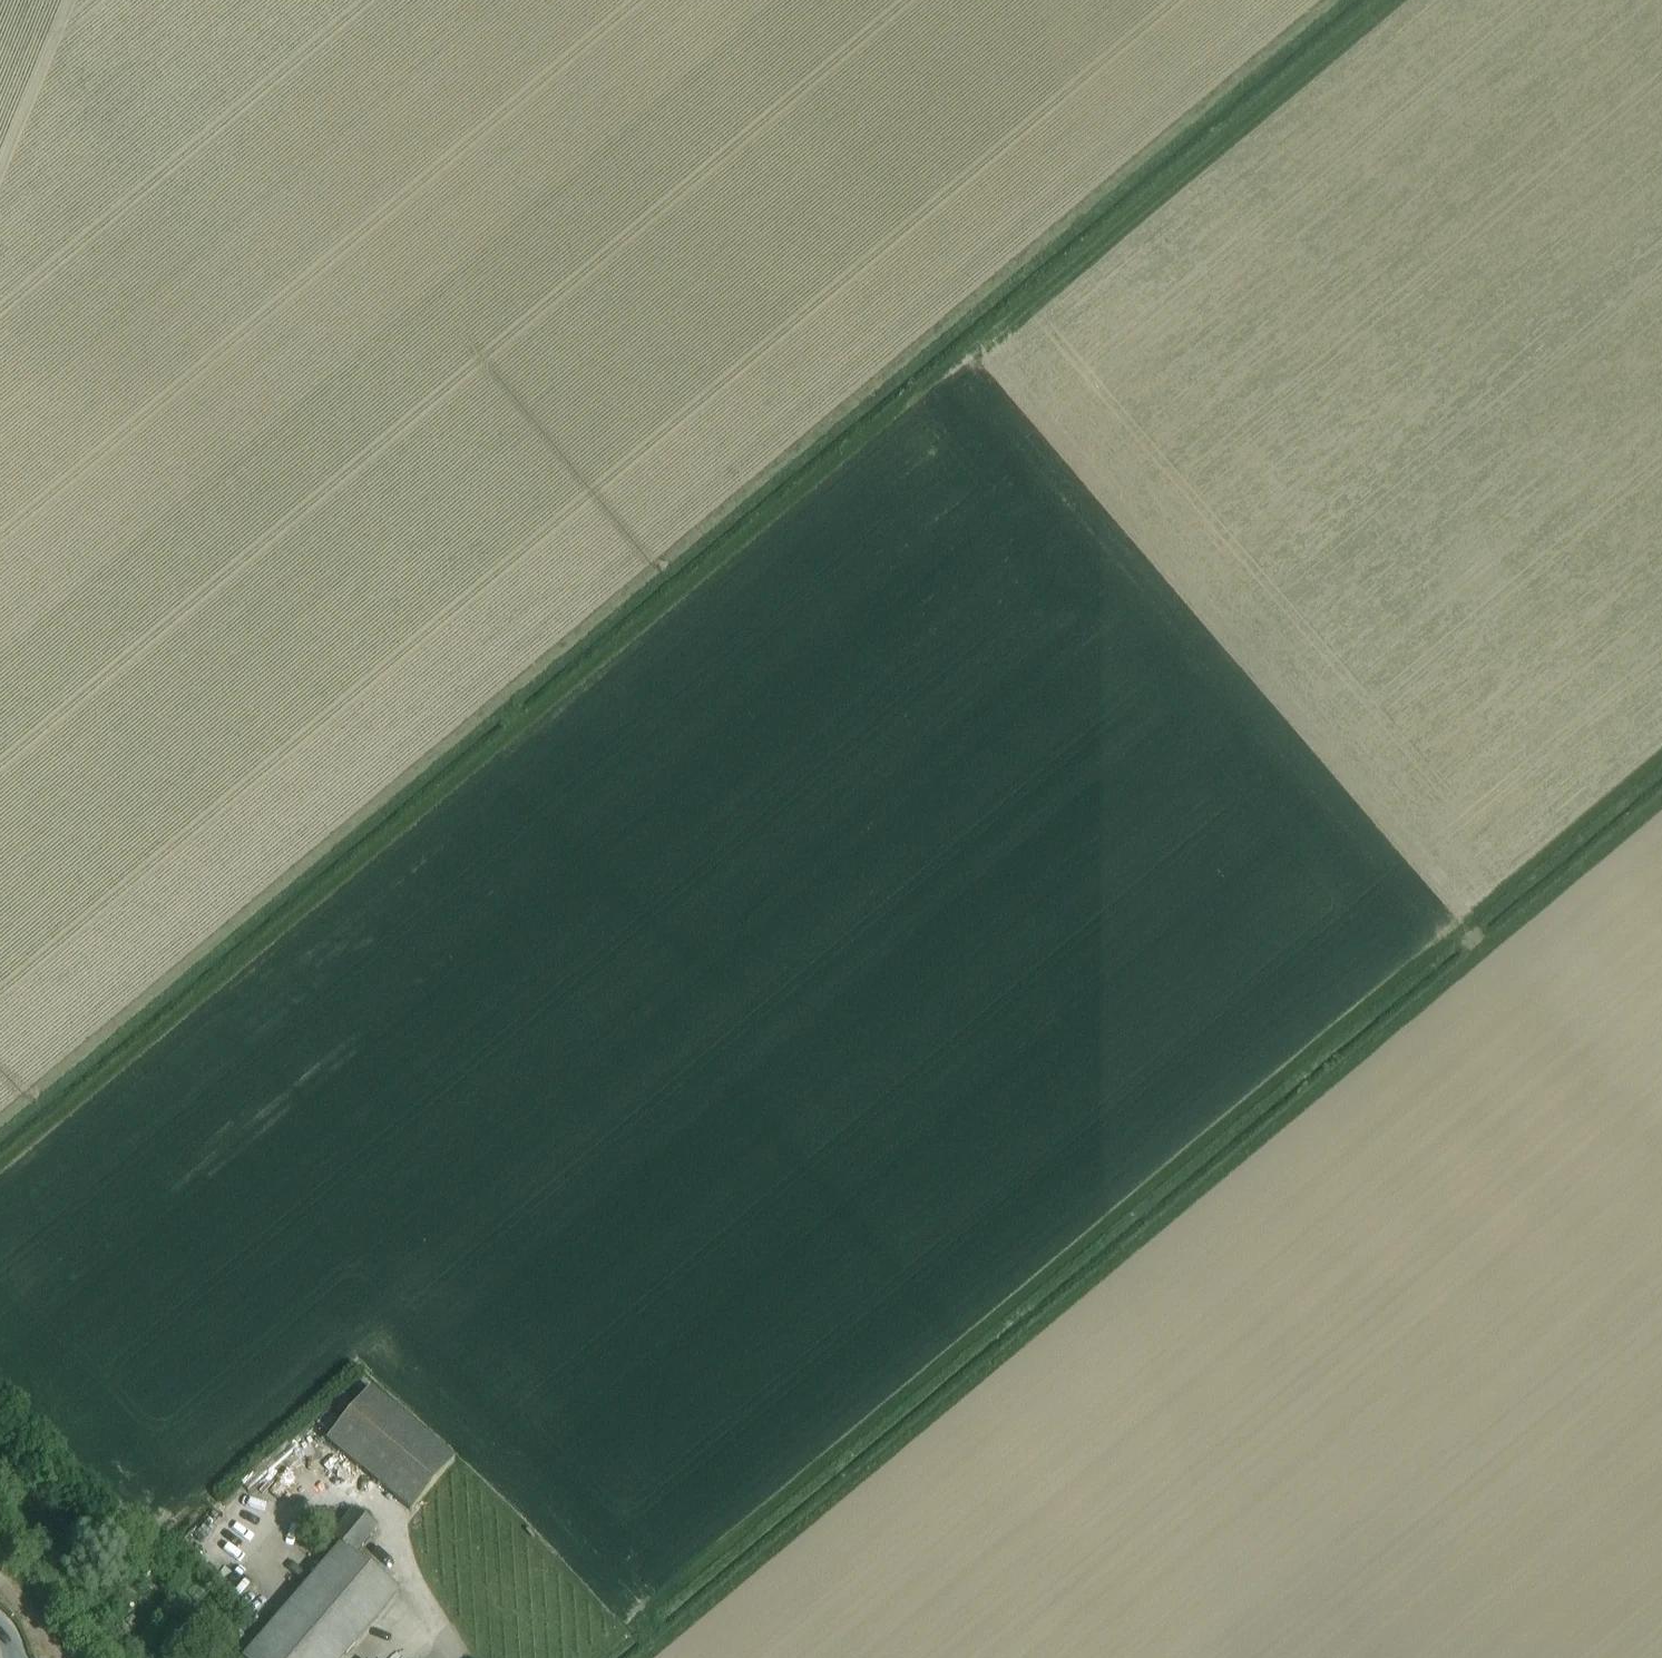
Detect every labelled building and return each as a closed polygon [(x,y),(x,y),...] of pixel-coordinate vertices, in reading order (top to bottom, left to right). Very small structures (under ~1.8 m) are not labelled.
[(411,1510),(453,1459),(368,1388),(325,1439),(411,1510)] [(397,1593),(353,1556),(376,1528),(352,1508),(328,1536),(339,1545),(256,1641),(242,1657),(341,1657),(397,1593)]
